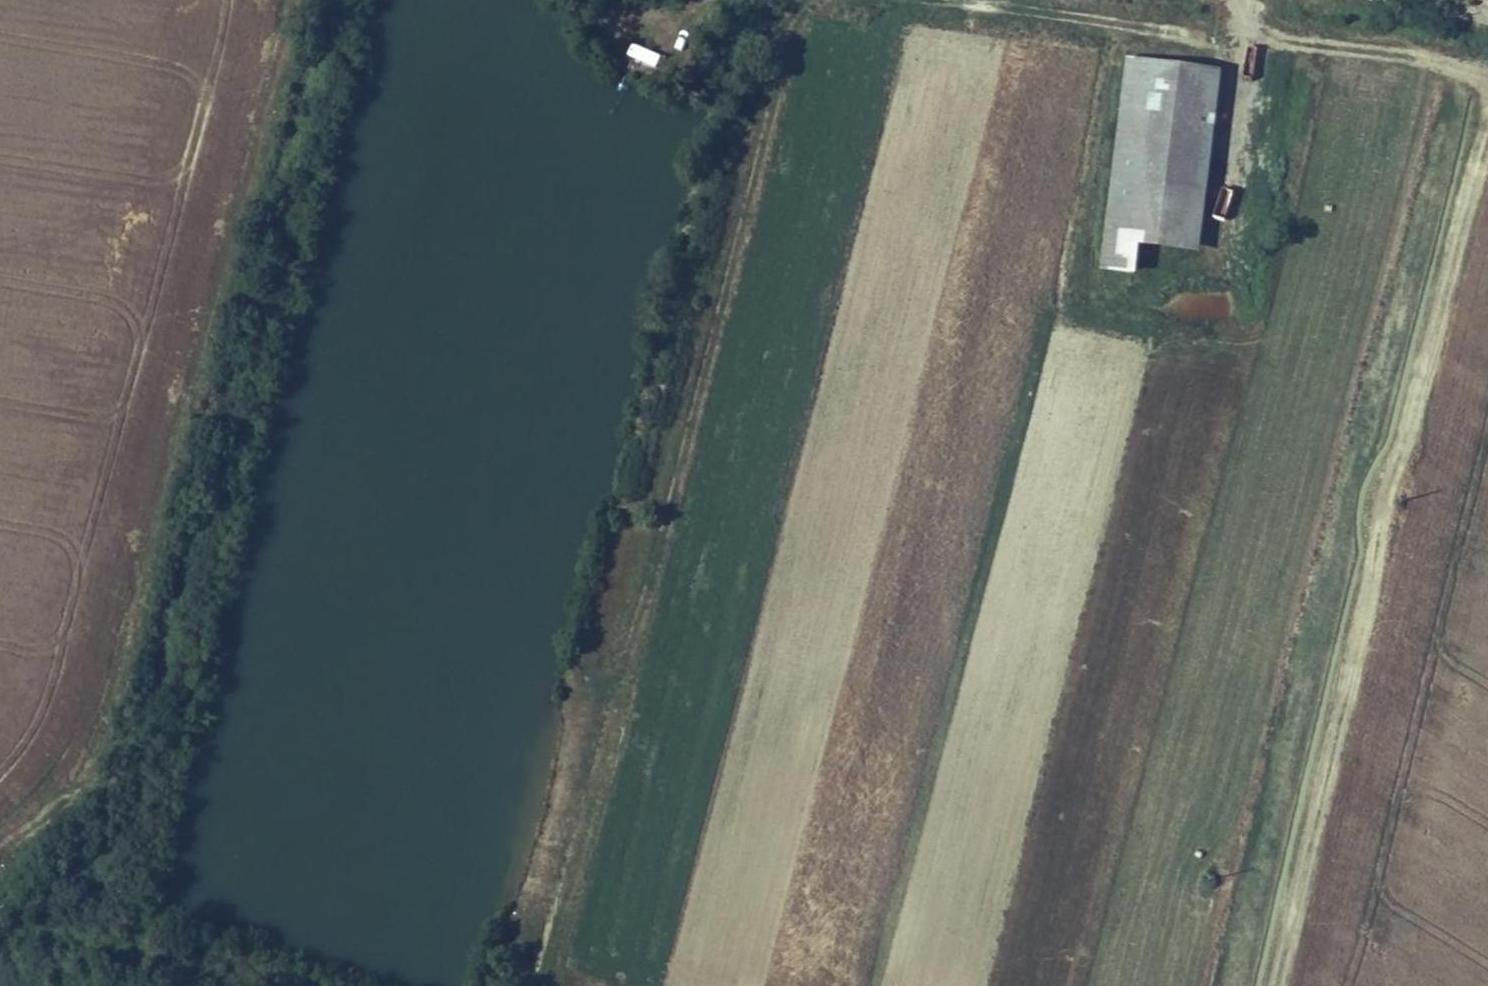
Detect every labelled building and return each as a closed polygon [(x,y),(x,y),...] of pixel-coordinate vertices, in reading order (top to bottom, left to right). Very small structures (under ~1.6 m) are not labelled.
[(1202,242),(1224,68),(1132,56),(1106,264),(1138,268),(1142,234),(1202,242)]
